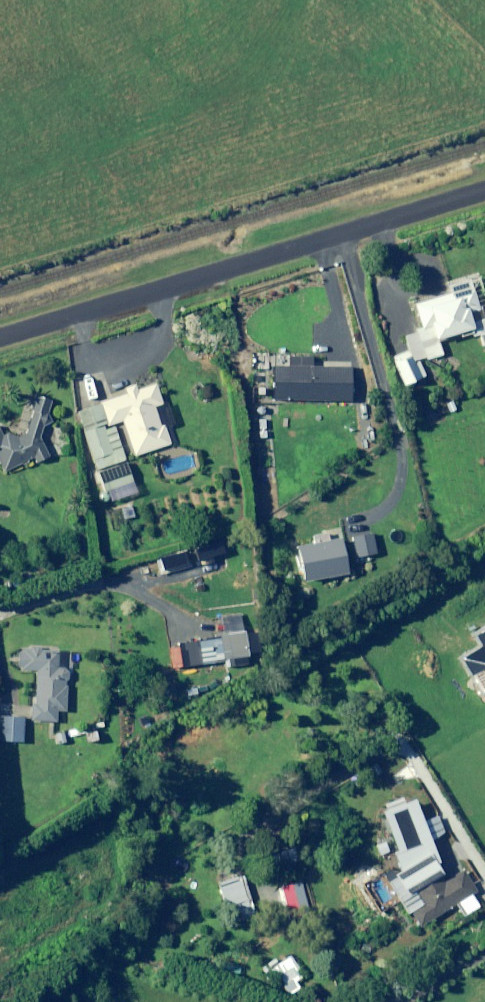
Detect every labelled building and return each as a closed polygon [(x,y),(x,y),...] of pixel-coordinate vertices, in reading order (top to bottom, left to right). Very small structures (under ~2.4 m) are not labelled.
[(484,310),(478,312),(478,310),(476,306),(467,279),(446,287),(448,294),(411,306),(418,327),(413,329),(414,332),(403,336),(407,350),(388,357),(397,386),(425,377),(421,364),(444,374),(451,359),(440,354),(436,342),(458,335),(459,339),(470,335),(471,339),(477,337),(480,349),(484,347),(484,348),(484,313),(484,310)] [(310,358),(286,357),(286,367),(271,367),(270,401),(347,403),(347,369),(309,368),(310,358)] [(126,395),(104,402),(75,412),(94,469),(125,459),(113,424),(120,421),(132,457),(169,444),(163,426),(159,427),(153,407),(160,404),(154,384),(133,391),(131,386),(124,389),(126,395)] [(42,426),(47,427),(50,417),(45,416),(49,402),(34,397),(29,396),(24,412),(29,413),(22,438),(19,439),(0,430),(0,472),(0,473),(29,459),(33,466),(48,458),(38,438),(42,426)] [(124,463),(92,473),(100,501),(132,490),(124,463)] [(131,517),(128,506),(118,509),(121,520),(131,517)] [(55,669),(56,651),(17,649),(16,671),(35,672),(33,705),(29,705),(28,721),(54,723),(55,711),(63,711),(66,670),(55,669)] [(0,719),(0,742),(21,743),(22,720),(0,719)] [(422,824),(408,799),(378,817),(398,850),(390,855),(400,873),(384,882),(404,915),(408,913),(416,927),(473,894),(461,872),(443,883),(432,863),(435,861),(425,843),(458,824),(449,808),(422,824)] [(451,829),(444,832),(451,844),(452,850),(462,848),(451,829)] [(301,977),(290,957),(271,968),(287,995),(298,989),(293,981),(301,977)]
